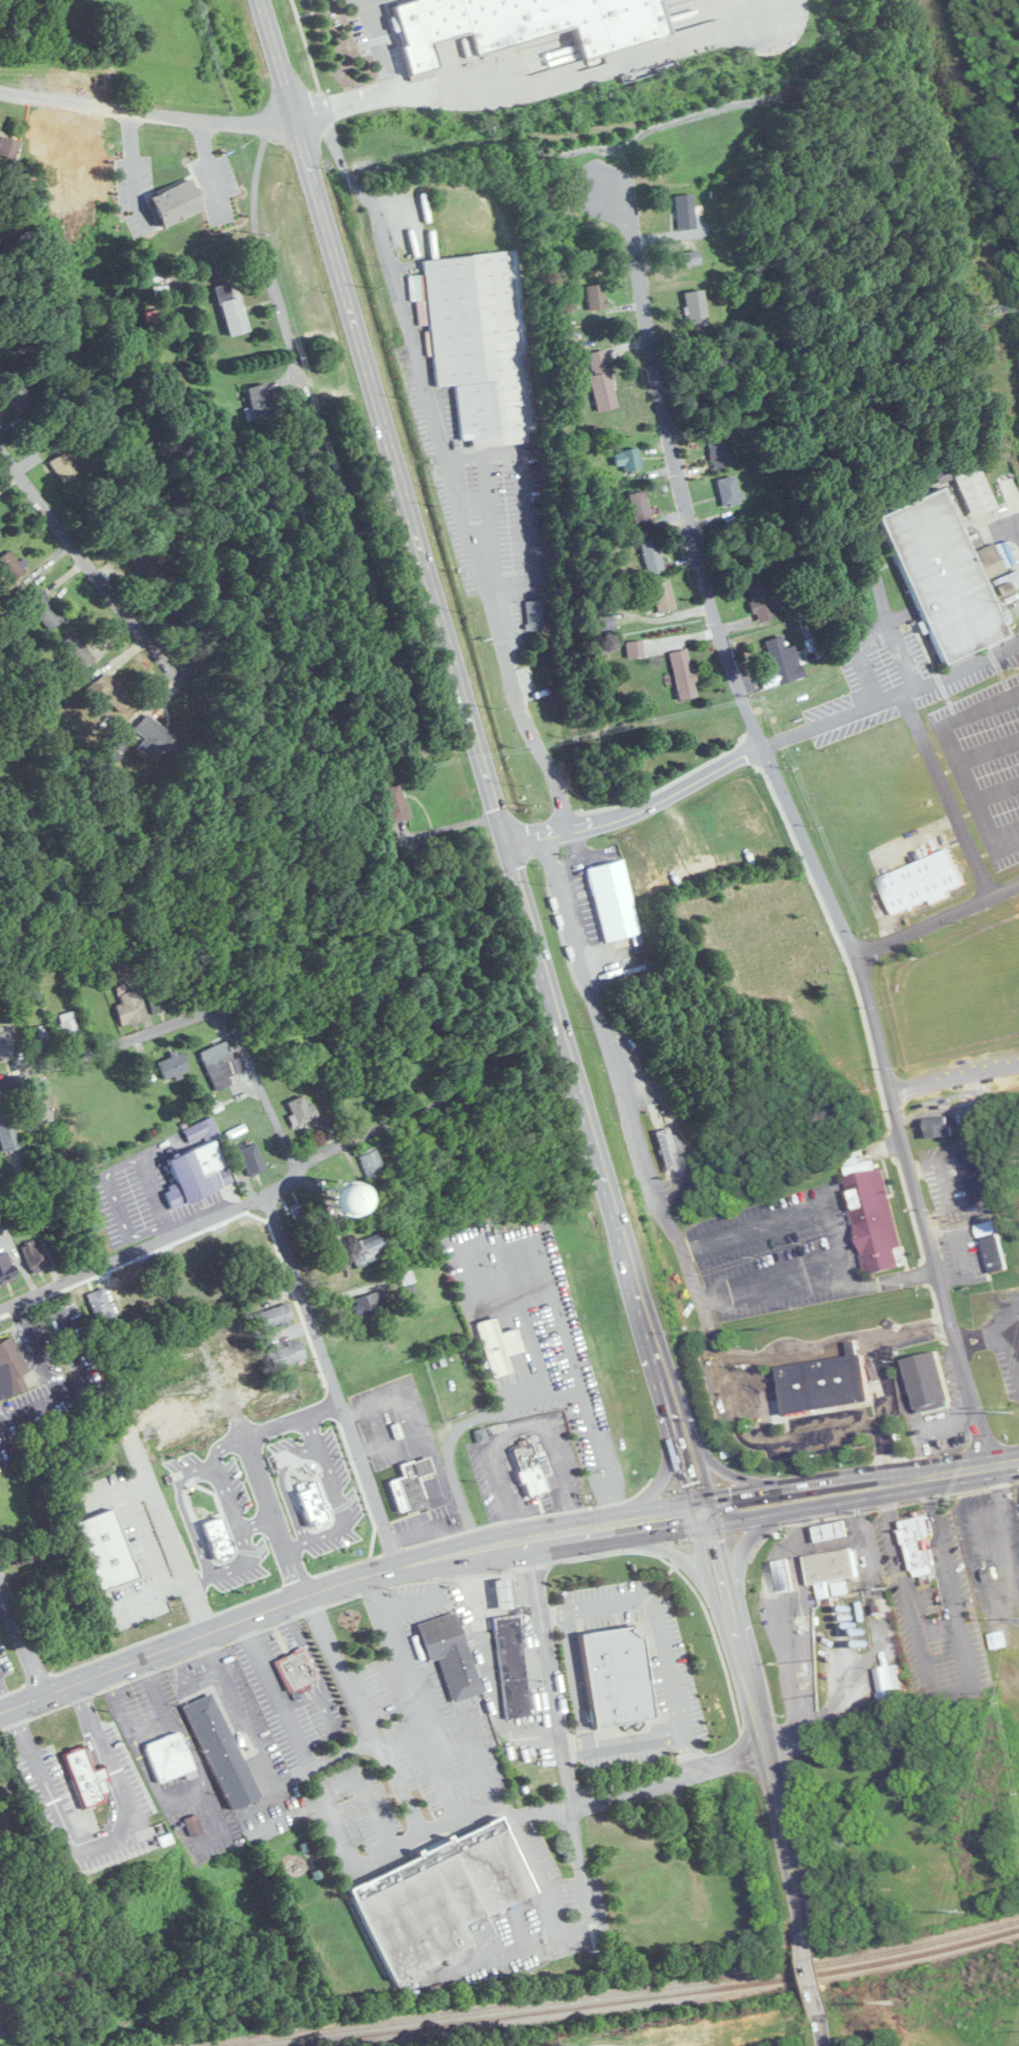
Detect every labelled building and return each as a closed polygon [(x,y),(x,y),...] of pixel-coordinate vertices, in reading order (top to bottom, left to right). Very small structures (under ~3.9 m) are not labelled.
[(413,5),(393,10),(411,74),(437,67),(428,36),(472,24),(479,50),(578,23),(587,57),(669,35),(659,0),(412,0),(413,5)] [(0,137),(0,156),(14,160),(19,142),(0,137)] [(150,197),(163,227),(205,210),(192,179),(150,197)] [(696,228),(693,193),(675,194),(679,230),(696,228)] [(434,387),(456,385),(461,441),(472,440),(472,447),(530,442),(529,432),(533,432),(517,250),(423,259),(434,387)] [(683,266),(700,264),(698,251),(681,253),(683,266)] [(250,330),(240,294),(233,296),(229,282),(215,286),(229,336),(250,330)] [(589,310),(607,307),(603,283),(585,286),(589,310)] [(708,325),(704,289),(684,292),(688,327),(708,325)] [(605,350),(586,354),(598,411),(617,407),(605,350)] [(276,422),(267,383),(247,387),(256,426),(276,422)] [(707,437),(716,468),(732,463),(722,433),(707,437)] [(639,448),(614,451),(617,471),(641,468),(639,448)] [(48,461),(62,484),(77,474),(63,452),(48,461)] [(954,473),(971,517),(996,507),(978,463),(954,473)] [(736,474),(717,478),(723,506),(742,502),(736,474)] [(948,486),(880,513),(940,664),(1007,638),(948,486)] [(635,526),(653,522),(644,490),(627,494),(635,526)] [(666,570),(656,539),(640,544),(650,575),(666,570)] [(1,554),(1,579),(27,579),(27,560),(14,560),(14,554),(1,554)] [(152,572),(142,557),(133,562),(144,578),(152,572)] [(658,614),(676,610),(669,579),(651,583),(658,614)] [(747,588),(757,623),(775,617),(765,583),(747,588)] [(27,601),(50,630),(64,618),(41,590),(27,601)] [(527,601),(529,631),(546,629),(543,599),(527,601)] [(94,662),(77,632),(59,643),(76,672),(94,662)] [(805,677),(797,651),(787,654),(782,636),(765,640),(777,685),(805,677)] [(627,642),(628,657),(643,655),(642,641),(627,642)] [(698,696),(688,648),(669,653),(680,701),(698,696)] [(133,700),(104,671),(85,691),(98,704),(104,699),(119,714),(133,700)] [(179,743),(148,713),(134,727),(165,757),(179,743)] [(379,787),(390,824),(410,817),(399,781),(379,787)] [(951,892),(968,886),(955,850),(882,877),(896,917),(952,896),(951,892)] [(604,943),(641,935),(626,860),(588,867),(604,943)] [(152,1014),(168,1012),(165,986),(150,988),(152,1014)] [(118,1021),(141,1021),(141,992),(121,992),(121,1005),(118,1005),(118,1021)] [(59,1015),(65,1039),(79,1036),(73,1012),(59,1015)] [(32,1050),(47,1048),(45,1029),(30,1031),(32,1050)] [(0,1060),(16,1055),(7,1030),(1,1033),(0,1030),(0,1059),(0,1060)] [(245,1069),(240,1057),(233,1060),(226,1041),(200,1052),(217,1091),(233,1084),(229,1076),(245,1069)] [(166,1080),(190,1070),(183,1051),(158,1062),(166,1080)] [(308,1105),(304,1095),(288,1102),(298,1125),(319,1117),(313,1103),(308,1105)] [(53,1119),(46,1098),(23,1107),(31,1128),(53,1119)] [(5,1152),(20,1147),(8,1108),(0,1111),(0,1136),(5,1152)] [(933,1138),(957,1136),(955,1116),(931,1118),(933,1138)] [(183,1129),(189,1145),(219,1133),(213,1117),(183,1129)] [(685,1177),(672,1127),(655,1131),(668,1181),(685,1177)] [(167,1159),(176,1184),(164,1189),(171,1208),(232,1186),(216,1141),(167,1159)] [(240,1148),(249,1176),(265,1171),(256,1143),(240,1148)] [(359,1154),(369,1182),(386,1176),(376,1148),(359,1154)] [(879,1171),(842,1179),(864,1282),(901,1274),(879,1171)] [(347,1218),(363,1196),(346,1184),(330,1206),(347,1218)] [(291,1209),(301,1232),(313,1227),(304,1203),(291,1209)] [(981,1216),(995,1211),(993,1206),(979,1211),(981,1216)] [(977,1225),(980,1237),(998,1233),(995,1221),(977,1225)] [(356,1266),(392,1253),(384,1232),(348,1246),(356,1266)] [(985,1240),(992,1272),(1007,1269),(1001,1236),(985,1240)] [(49,1269),(39,1239),(22,1245),(32,1274),(49,1269)] [(6,1251),(0,1254),(0,1285),(18,1278),(6,1251)] [(96,1321),(113,1316),(106,1288),(89,1293),(96,1321)] [(359,1318),(387,1310),(382,1292),(354,1299),(359,1318)] [(294,1322),(288,1303),(256,1314),(262,1332),(294,1322)] [(306,1358),(300,1338),(268,1349),(275,1369),(306,1358)] [(27,1391),(21,1374),(26,1372),(15,1340),(0,1344),(0,1400),(27,1391)] [(871,1407),(789,1418),(782,1370),(851,1361),(848,1344),(859,1343),(862,1360),(865,1359),(871,1407)] [(948,1408),(917,1414),(907,1362),(938,1356),(948,1408)] [(547,1495),(525,1502),(509,1448),(531,1442),(547,1495)] [(263,1565),(244,1505),(274,1495),(261,1452),(237,1459),(233,1445),(162,1467),(182,1529),(200,1524),(217,1579),(263,1565)] [(400,1516),(443,1503),(430,1457),(400,1465),(403,1478),(390,1481),(400,1516)] [(928,1522),(904,1527),(914,1580),(938,1575),(928,1522)] [(851,1537),(822,1544),(818,1530),(848,1523),(851,1537)] [(854,1550),(807,1558),(812,1588),(859,1580),(854,1550)] [(794,1562),(799,1592),(786,1595),(780,1564),(794,1562)] [(418,1623),(429,1661),(440,1658),(453,1702),(481,1694),(459,1612),(418,1623)] [(519,1614),(494,1617),(506,1719),(532,1716),(519,1614)] [(578,1637),(591,1730),(652,1721),(639,1635),(629,1629),(578,1637)] [(1009,1647),(1006,1633),(992,1636),(995,1650),(1009,1647)] [(318,1681),(304,1649),(275,1662),(289,1694),(318,1681)] [(898,1665),(875,1671),(885,1708),(908,1702),(898,1665)] [(206,1696),(180,1711),(233,1812),(260,1798),(206,1696)] [(178,1735),(144,1748),(158,1784),(192,1771),(178,1735)] [(82,1750),(63,1757),(82,1812),(104,1805),(101,1796),(105,1795),(102,1785),(107,1783),(103,1772),(91,1776),(82,1750)] [(192,1837),(204,1832),(197,1814),(184,1819),(192,1837)] [(498,1814),(340,1890),(387,1988),(491,1937),(483,1921),(537,1895),(498,1814)]
